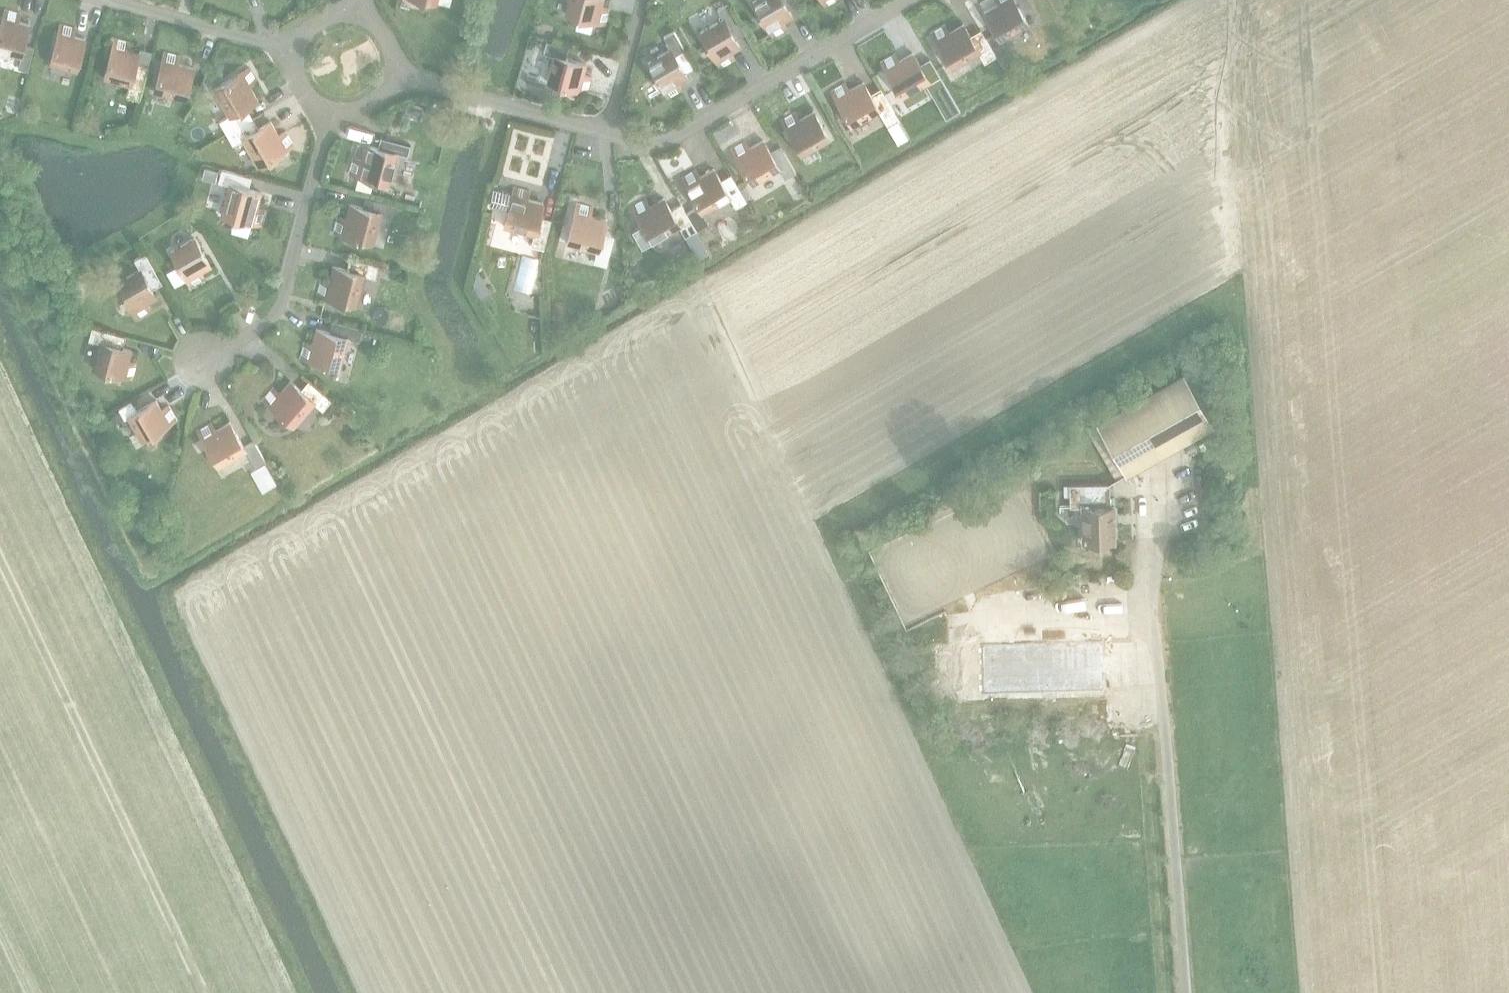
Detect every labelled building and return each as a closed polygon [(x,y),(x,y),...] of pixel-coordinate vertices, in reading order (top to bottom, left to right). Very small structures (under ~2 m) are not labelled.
[(604,23),(608,8),(601,6),(602,0),(568,0),(565,13),(604,23)] [(773,36),(787,28),(783,21),(792,15),(788,8),(798,2),(797,0),(753,0),(752,0),(773,36)] [(1000,39),(1028,23),(1014,0),(995,0),(997,3),(983,11),(1000,39)] [(700,31),(720,66),(734,58),(730,51),(740,46),(729,28),(739,23),(727,2),(717,8),(722,18),(700,31)] [(0,21),(0,50),(20,56),(23,44),(29,24),(18,21),(20,13),(5,9),(1,21),(0,21)] [(50,63),(76,70),(84,38),(74,35),(76,27),(60,23),(50,63)] [(983,34),(973,40),(963,23),(949,31),(945,24),(931,32),(952,67),(978,52),(984,61),(995,55),(983,34)] [(675,56),(685,50),(673,31),(663,37),(670,48),(647,62),(668,97),(682,89),(678,82),(687,76),(675,56)] [(126,95),(139,98),(145,75),(133,72),(138,52),(128,49),(130,42),(114,38),(104,77),(129,84),(126,95)] [(20,56),(17,67),(27,70),(33,46),(23,44),(20,56)] [(154,91),(185,99),(193,67),(178,63),(180,55),(164,51),(154,91)] [(901,97),(929,80),(912,52),(899,60),(895,53),(881,61),(901,97)] [(547,81),(586,91),(591,76),(583,74),(586,63),(554,54),(547,81)] [(248,67),(213,88),(228,114),(219,120),(226,132),(247,120),(240,109),(258,99),(250,85),(256,81),(248,67)] [(883,92),(873,98),(863,81),(849,89),(845,82),(831,90),(852,125),(878,110),(884,120),(895,113),(883,92)] [(802,154),(829,138),(813,110),(799,118),(795,111),(781,119),(802,154)] [(270,120),(253,130),(247,120),(226,132),(233,143),(242,138),(258,164),(293,144),(285,130),(278,134),(270,120)] [(783,150),(773,156),(763,139),(749,147),(745,140),(731,148),(752,184),(779,168),(785,177),(795,171),(783,150)] [(397,152),(407,154),(409,144),(391,140),(389,149),(365,143),(361,159),(353,156),(349,172),(358,174),(355,187),(370,191),(373,178),(389,182),(397,152)] [(221,213),(260,224),(264,209),(257,207),(261,191),(241,186),(244,174),(221,168),(218,180),(229,183),(221,213)] [(734,179),(724,185),(713,168),(700,176),(696,169),(682,177),(702,212),(730,196),(735,206),(746,200),(734,179)] [(543,202),(527,198),(529,190),(514,186),(512,193),(493,188),(489,203),(508,208),(504,226),(533,233),(531,244),(543,248),(549,224),(538,221),(543,202)] [(684,208),(673,214),(663,197),(649,205),(645,198),(632,206),(652,241),(679,226),(685,236),(696,229),(684,208)] [(381,211),(392,214),(394,204),(376,199),(373,209),(349,203),(345,218),(337,216),(333,231),(373,242),(381,211)] [(593,261),(606,264),(612,241),(601,238),(606,218),(590,214),(592,207),(577,203),(567,242),(596,250),(593,261)] [(170,250),(191,285),(205,277),(201,271),(210,265),(194,236),(170,250)] [(116,282),(137,317),(151,309),(147,302),(156,296),(152,289),(161,282),(144,253),(134,259),(140,268),(116,282)] [(364,274),(375,277),(378,264),(355,258),(352,270),(333,265),(329,280),(321,278),(317,294),(356,304),(364,274)] [(348,336),(359,339),(362,327),(339,321),(336,333),(316,328),(312,343),(304,341),(300,357),(340,367),(348,336)] [(92,367),(132,377),(136,362),(128,360),(131,349),(112,344),(115,332),(92,326),(88,339),(99,342),(92,367)] [(1095,420),(1125,472),(1213,423),(1183,370),(1095,420)] [(313,384),(305,393),(290,379),(279,392),(273,386),(263,398),(294,425),(314,402),(322,409),(331,399),(313,384)] [(168,404),(161,408),(156,399),(136,410),(131,401),(118,408),(124,418),(127,416),(141,439),(176,418),(168,404)] [(218,465),(246,449),(229,421),(215,429),(211,422),(197,430),(218,465)] [(1113,503),(1110,503),(1109,482),(1069,483),(1069,505),(1081,505),(1082,541),(1114,540),(1113,503)] [(982,692),(1103,689),(1101,640),(980,643),(982,692)]
